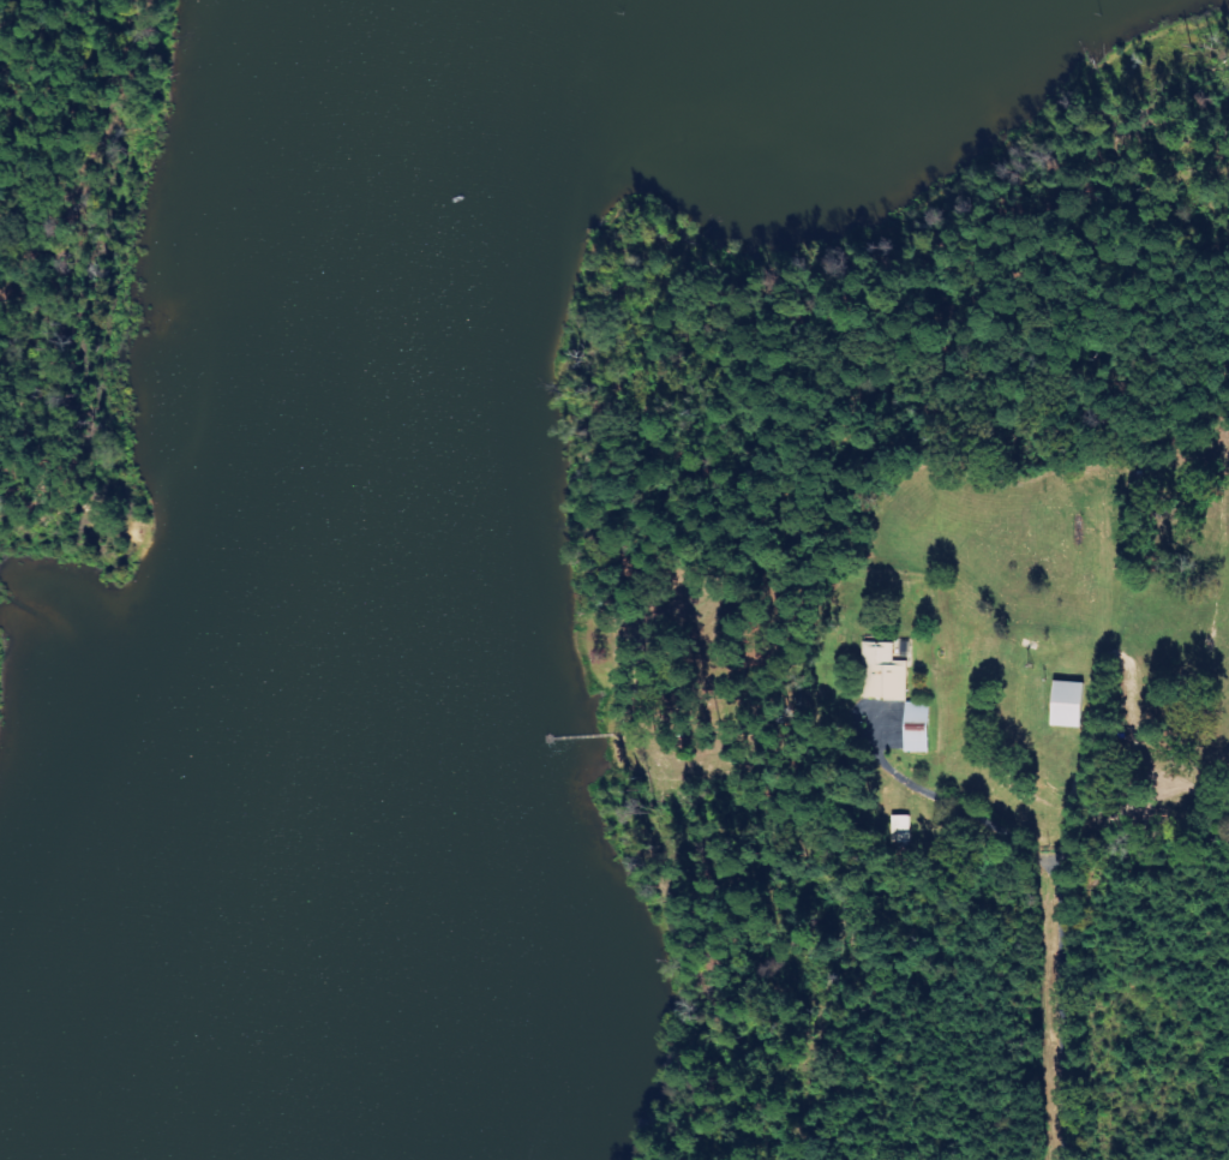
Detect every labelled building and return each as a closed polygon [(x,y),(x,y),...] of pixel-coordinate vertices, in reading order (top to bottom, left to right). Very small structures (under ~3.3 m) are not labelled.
[(907,700),(907,664),(894,664),(894,643),(863,643),(863,699),(907,700)] [(1050,726),(1082,727),(1084,683),(1052,681),(1050,726)] [(929,753),(930,704),(906,704),(904,752),(929,753)]
